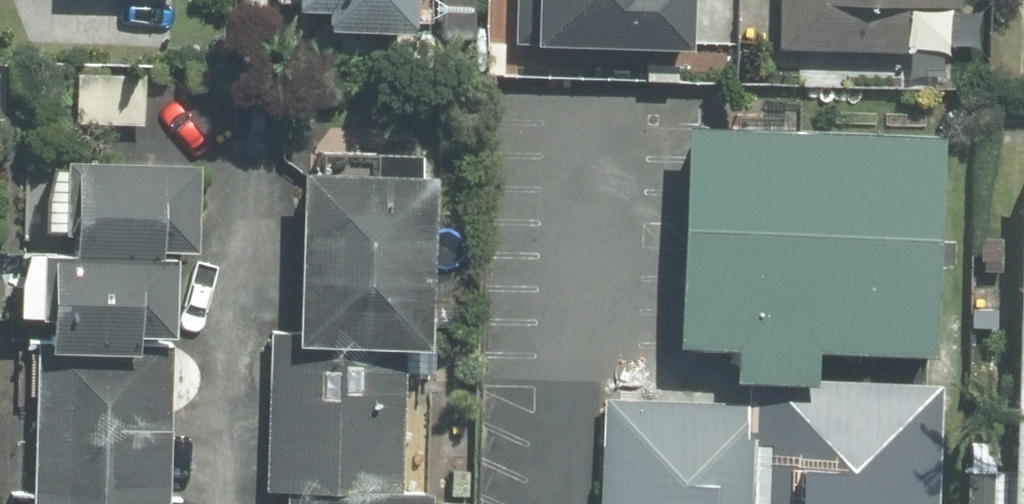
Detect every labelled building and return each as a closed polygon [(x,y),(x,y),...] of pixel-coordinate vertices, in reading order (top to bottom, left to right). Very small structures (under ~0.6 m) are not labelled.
[(396,0),(266,0),(265,26),(395,30),(396,0)] [(500,39),(670,44),(671,0),(502,0),(500,39)] [(773,46),(888,49),(890,4),(951,6),(951,0),(774,0),(773,46)] [(951,137),(693,127),(684,348),(739,350),(738,379),(820,382),(821,356),(943,361),(951,137)] [(209,176),(86,171),(84,236),(92,236),(91,265),(72,264),(69,351),(155,354),(155,340),(186,341),(189,266),(176,266),(177,256),(206,257),(209,176)] [(999,182),(989,503),(1023,503),(1023,182),(999,182)] [(277,336),(275,495),(294,496),(293,503),(421,503),(421,499),(408,499),(410,353),(443,353),(445,187),(308,185),(306,336),(277,336)] [(178,362),(44,359),(41,503),(175,503),(178,362)] [(605,399),(601,503),(938,503),(942,387),(820,382),(738,379),(736,404),(605,399)]
